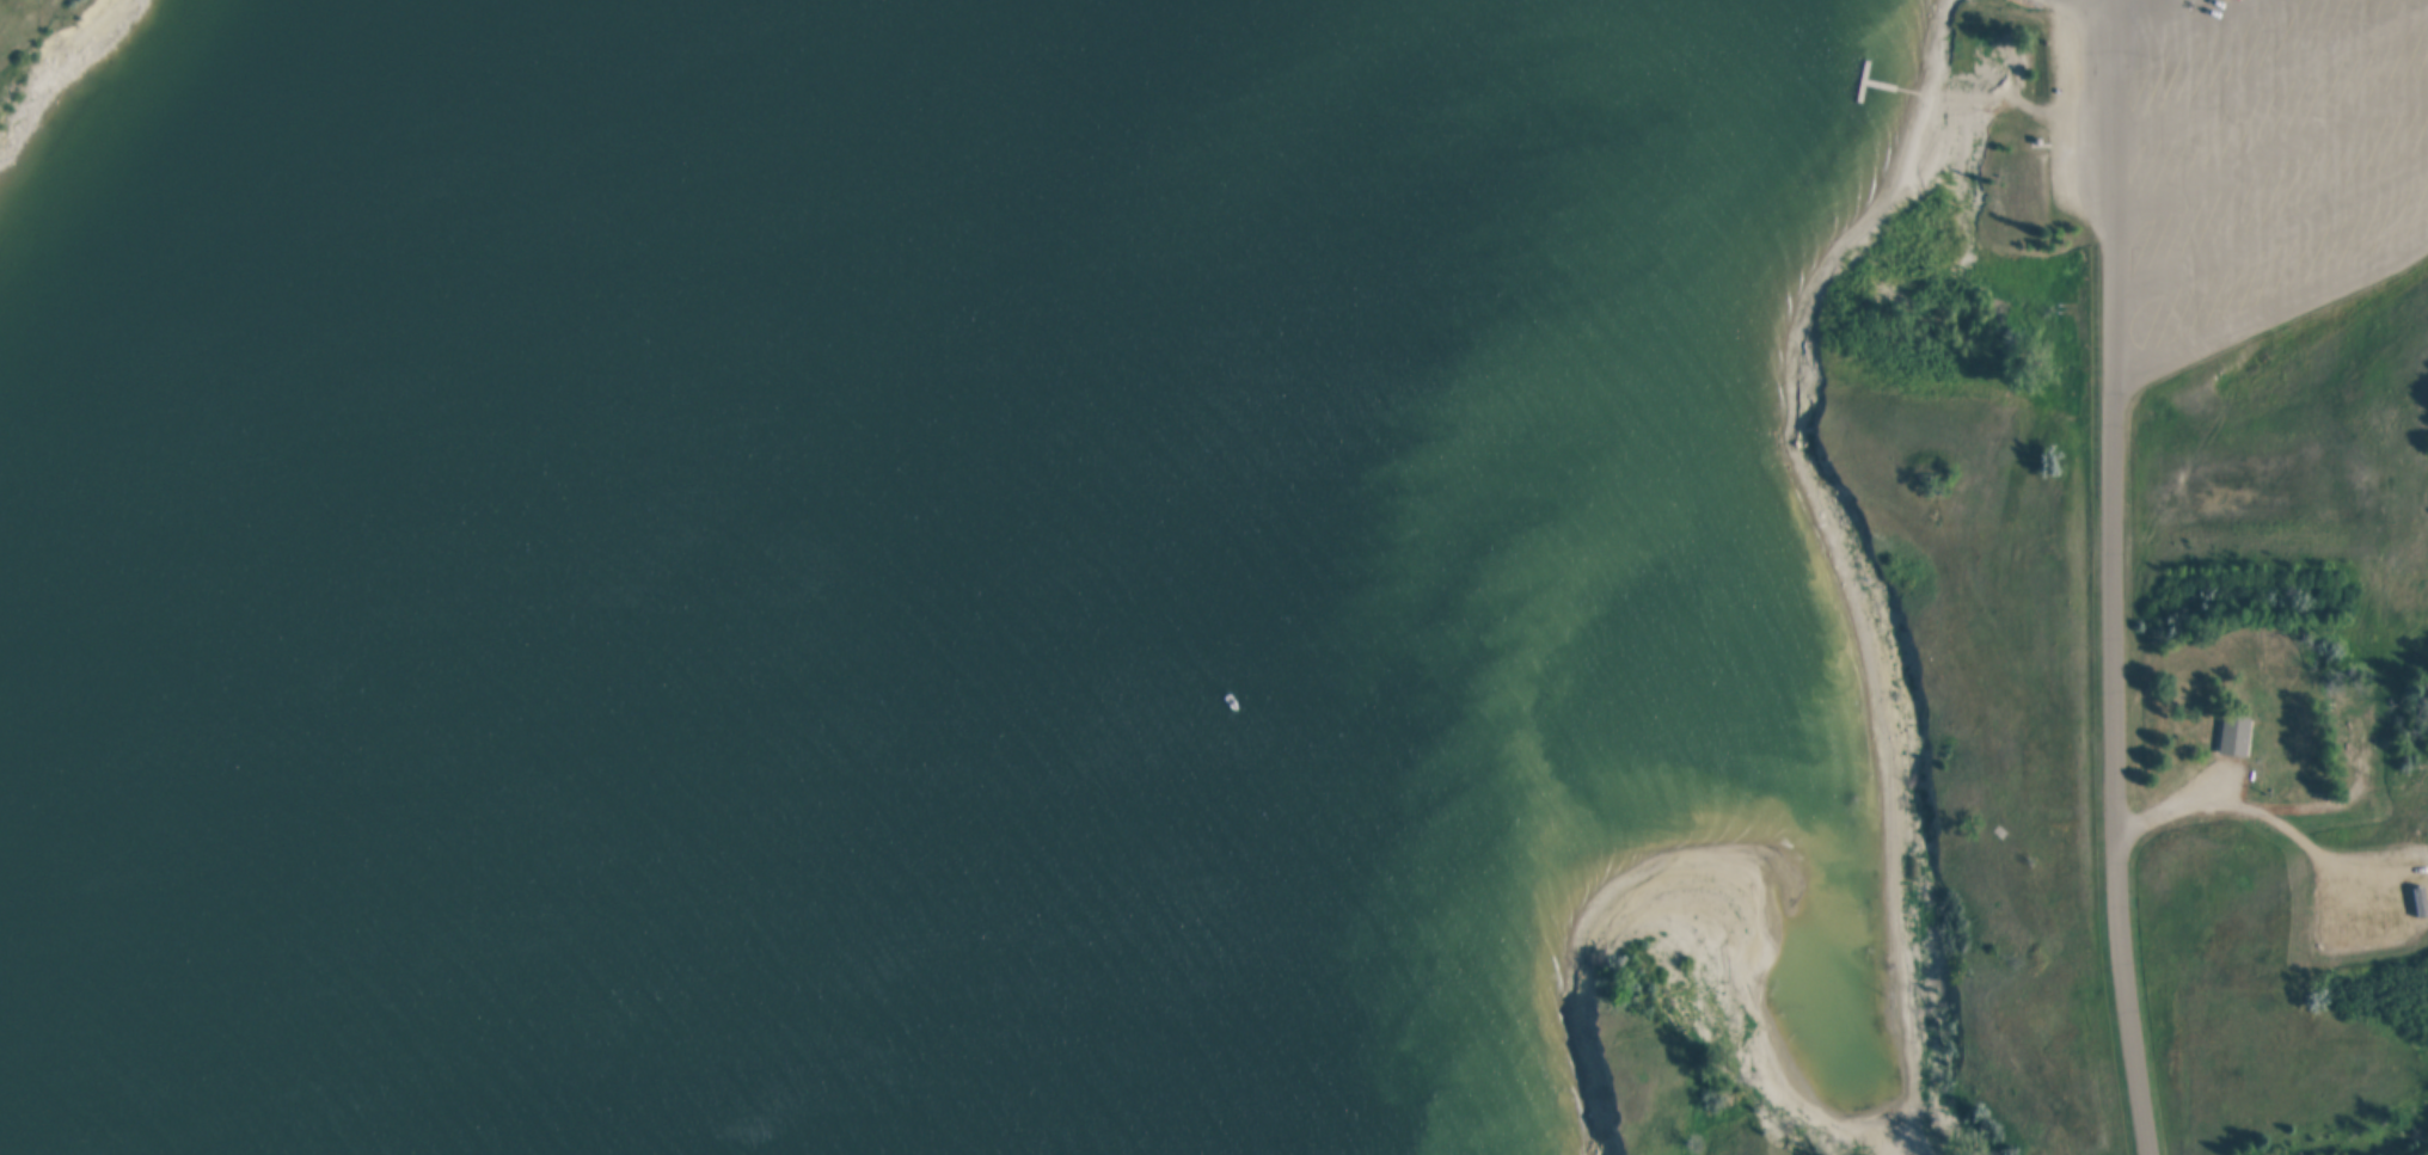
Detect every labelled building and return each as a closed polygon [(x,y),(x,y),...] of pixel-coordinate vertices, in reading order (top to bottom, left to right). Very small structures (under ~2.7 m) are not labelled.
[(2358,713),(2356,704),(2332,711),(2334,719),(2358,713)] [(2224,715),(2250,719),(2245,757),(2219,754),(2224,715)]
